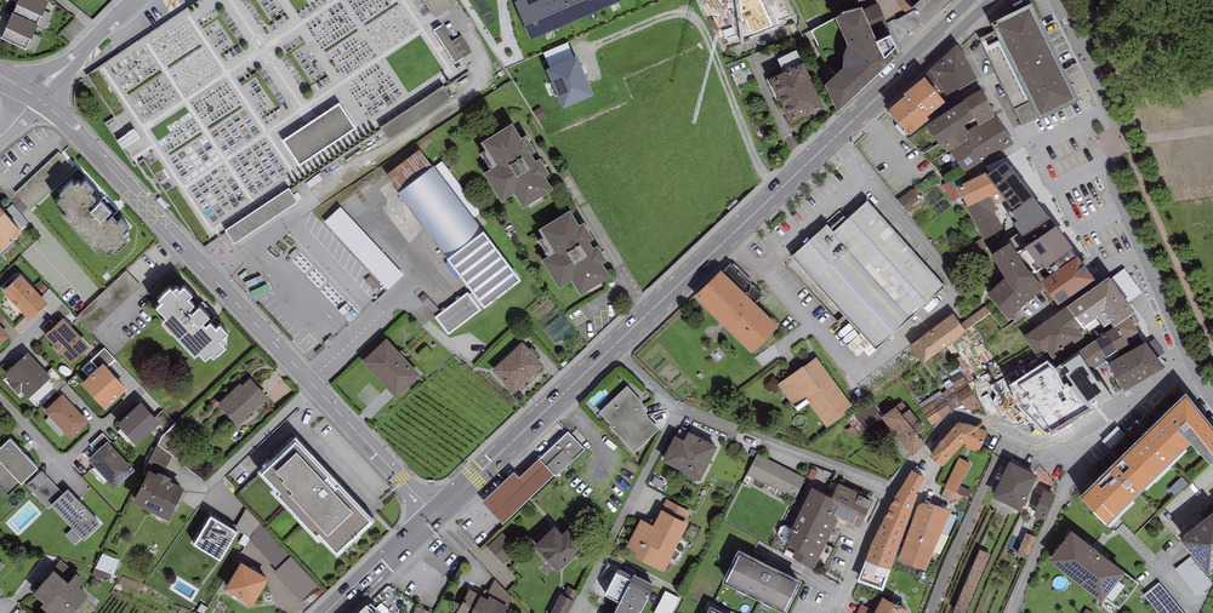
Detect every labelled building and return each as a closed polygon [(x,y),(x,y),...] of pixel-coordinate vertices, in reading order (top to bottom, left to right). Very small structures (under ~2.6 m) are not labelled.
[(42,0),(19,0),(12,15),(37,26),(40,19),(42,20),(50,4),(42,0)] [(596,0),(523,0),(515,5),(531,43),(601,12),(596,0)] [(601,12),(629,0),(596,0),(601,12)] [(903,16),(914,10),(909,0),(896,0),(903,16)] [(914,10),(903,16),(897,20),(910,34),(919,25),(923,30),(954,0),(909,0),(914,10)] [(1032,6),(991,26),(993,32),(979,38),(1023,126),(1037,119),(1039,124),(1080,104),(1032,6)] [(878,46),(862,13),(835,21),(847,50),(843,73),(838,78),(825,90),(838,116),(895,62),(892,56),(896,52),(890,40),(878,46)] [(37,26),(12,15),(1,40),(25,51),(29,41),(31,42),(38,27),(37,26)] [(463,39),(455,45),(445,30),(436,36),(457,68),(475,56),(463,39)] [(956,47),(928,73),(947,101),(978,80),(968,66),(969,65),(956,47)] [(777,60),(784,74),(802,66),(796,52),(777,60)] [(551,71),(565,102),(589,92),(575,60),(570,62),(568,59),(553,65),(554,69),(551,71)] [(784,74),(769,81),(791,126),(824,111),(802,66),(784,74)] [(945,106),(924,81),(903,98),(905,100),(908,98),(927,121),(945,106)] [(444,86),(379,127),(382,132),(389,142),(453,100),(445,88),(444,86)] [(962,102),(963,104),(973,120),(974,119),(978,125),(979,127),(980,126),(981,128),(996,118),(981,91),(962,102)] [(929,123),(927,121),(908,98),(905,100),(888,114),(910,139),(929,123)] [(963,104),(926,128),(939,149),(943,148),(961,135),(968,132),(965,128),(975,122),(973,120),(963,104)] [(313,123),(283,142),(299,167),(355,131),(339,106),(313,123)] [(1014,145),(996,118),(981,128),(980,126),(979,127),(978,125),(968,132),(961,135),(982,166),(1014,145)] [(140,133),(133,122),(115,134),(122,143),(140,133)] [(513,125),(482,144),(486,152),(481,156),(491,172),(484,176),(502,204),(514,196),(522,210),(552,192),(544,178),(549,175),(541,161),(535,164),(531,157),(536,154),(526,138),(522,141),(513,125)] [(966,177),(982,166),(961,135),(943,148),(948,155),(951,154),(966,177)] [(433,168),(419,150),(386,175),(400,193),(398,196),(448,261),(446,262),(485,312),(521,284),(483,235),(485,234),(473,218),(434,167),(433,168)] [(442,162),(434,167),(473,218),(480,212),(442,162)] [(1033,200),(1006,164),(989,178),(986,180),(1004,203),(1014,214),(1033,200)] [(74,174),(72,171),(63,180),(63,181),(60,184),(63,187),(58,192),(68,203),(64,206),(96,241),(101,237),(107,243),(111,239),(115,243),(127,231),(124,228),(128,225),(125,222),(129,218),(121,209),(117,213),(112,207),(108,211),(103,206),(111,199),(101,189),(93,195),(90,192),(95,188),(90,182),(93,179),(85,170),(81,174),(78,171),(74,174)] [(986,180),(989,178),(987,175),(957,189),(968,209),(990,198),(995,207),(996,207),(1004,203),(986,180)] [(289,188),(224,231),(227,235),(234,245),(298,202),(292,192),(289,188)] [(912,190),(898,200),(906,211),(919,201),(912,190)] [(160,198),(157,200),(165,209),(168,206),(160,198)] [(967,210),(983,242),(1003,231),(994,214),(999,211),(996,207),(995,207),(990,198),(968,209),(967,210)] [(0,244),(22,226),(0,199),(0,244)] [(1056,230),(1033,200),(1014,214),(1011,216),(1018,225),(1013,228),(1029,249),(1056,230)] [(827,227),(792,259),(876,352),(945,289),(868,204),(833,235),(827,227)] [(404,276),(340,208),(324,223),(388,291),(404,276)] [(570,213),(539,232),(544,240),(539,243),(548,259),(542,263),(560,292),(572,284),(580,298),(610,279),(602,266),(607,263),(598,249),(593,252),(589,245),(594,242),(584,226),(580,229),(570,213)] [(1073,252),(1056,230),(1029,249),(1021,255),(1037,276),(1041,273),(1042,275),(1045,272),(1051,280),(1076,262),(1070,254),(1073,252)] [(1010,247),(991,259),(1004,281),(987,297),(1009,322),(1043,289),(1027,273),(1010,247)] [(1051,280),(1041,286),(1058,310),(1095,285),(1078,260),(1076,262),(1051,280)] [(720,265),(694,292),(752,349),(779,322),(720,265)] [(20,269),(2,287),(29,316),(48,297),(20,269)] [(125,304),(142,289),(129,273),(112,288),(125,304)] [(173,280),(170,277),(161,285),(162,286),(158,289),(161,292),(156,297),(166,308),(162,311),(194,347),(199,342),(205,349),(210,345),(213,348),(226,337),(223,334),(226,330),(223,327),(228,323),(220,314),(216,318),(210,312),(206,316),(202,311),(209,305),(199,294),(192,301),(189,297),(194,293),(189,288),(192,285),(184,276),(179,279),(177,276),(173,280)] [(1109,280),(1068,310),(1082,329),(1084,331),(1098,321),(1104,330),(1110,326),(1113,330),(1114,331),(1118,328),(1130,320),(1135,316),(1109,280)] [(448,336),(481,311),(467,293),(435,318),(448,336)] [(985,307),(960,325),(965,332),(991,314),(985,307)] [(1068,310),(1067,308),(1023,339),(1038,359),(1047,353),(1053,361),(1085,338),(1080,331),(1082,329),(1068,310)] [(50,325),(43,331),(70,360),(78,353),(77,352),(89,341),(62,313),(49,325),(50,325)] [(953,315),(909,347),(923,365),(966,333),(965,332),(960,325),(953,315)] [(1145,345),(1130,320),(1118,328),(1134,352),(1145,345)] [(0,322),(0,342),(10,332),(0,322)] [(1113,330),(1106,336),(1122,358),(1134,352),(1118,328),(1114,331),(1113,330)] [(386,335),(361,358),(396,394),(420,371),(386,335)] [(1122,358),(1106,336),(1096,343),(1108,362),(1110,365),(1122,358)] [(493,367),(514,389),(543,362),(522,339),(493,367)] [(1092,372),(1108,362),(1096,343),(1079,353),(1092,372)] [(1107,366),(1123,393),(1166,370),(1145,345),(1134,352),(1122,358),(1110,365),(1107,366)] [(51,373),(27,348),(4,370),(11,377),(8,380),(18,391),(21,388),(28,395),(51,373)] [(803,361),(778,382),(797,408),(809,399),(827,425),(845,410),(844,408),(852,402),(817,354),(804,363),(803,361)] [(104,358),(81,379),(105,404),(127,383),(104,358)] [(1054,367),(1039,374),(1047,390),(1033,394),(1047,438),(1068,430),(1080,424),(1091,415),(1078,403),(1071,406),(1054,367)] [(926,368),(922,370),(929,381),(933,378),(926,368)] [(981,402),(961,369),(951,375),(955,383),(943,390),(954,407),(962,402),(967,410),(981,402)] [(269,394),(250,374),(241,382),(240,380),(218,401),(238,423),(269,394)] [(627,383),(599,409),(612,422),(610,424),(634,451),(659,426),(648,415),(642,399),(627,383)] [(1144,423),(1172,452),(1192,434),(1210,454),(1212,452),(1212,415),(1185,385),(1144,423)] [(62,390),(44,408),(70,436),(89,418),(62,390)] [(940,390),(919,402),(931,422),(953,409),(944,393),(943,394),(940,390)] [(141,396),(117,419),(136,440),(157,420),(166,430),(175,422),(162,408),(157,413),(141,396)] [(871,397),(846,417),(852,425),(846,429),(852,437),(883,413),(882,412),(871,397)] [(896,401),(882,412),(883,413),(912,451),(926,440),(919,430),(925,426),(910,406),(903,411),(896,401)] [(969,419),(959,417),(949,426),(930,450),(943,461),(964,438),(980,444),(988,426),(969,419)] [(1172,452),(1144,423),(1079,486),(1107,515),(1172,452)] [(675,430),(662,456),(701,475),(717,441),(688,427),(684,435),(675,430)] [(585,449),(568,431),(519,478),(514,473),(482,502),(502,525),(554,476),(556,477),(585,449)] [(8,490),(38,462),(10,432),(0,441),(0,482),(8,490)] [(368,513),(295,432),(261,463),(279,482),(276,485),(315,528),(320,524),(336,542),(368,513)] [(108,437),(88,456),(114,484),(134,466),(108,437)] [(757,451),(747,472),(794,496),(804,476),(757,451)] [(971,461),(959,455),(945,485),(957,491),(957,489),(960,484),(971,461)] [(1009,456),(992,491),(1020,506),(1038,471),(1009,456)] [(156,468),(149,464),(132,497),(168,514),(184,482),(170,475),(171,472),(158,465),(156,468)] [(62,490),(42,469),(26,483),(48,506),(52,503),(51,501),(62,490)] [(926,478),(912,470),(902,487),(917,494),(926,478)] [(1182,475),(1169,487),(1175,493),(1188,481),(1182,475)] [(873,496),(839,479),(832,492),(840,496),(833,511),(839,514),(859,524),(873,496)] [(832,492),(812,482),(790,525),(786,523),(780,525),(778,531),(780,535),(788,538),(787,539),(790,541),(786,547),(814,564),(839,514),(833,511),(840,496),(832,492)] [(971,489),(960,484),(957,489),(963,492),(968,495),(971,489)] [(1057,490),(1042,484),(1031,511),(1045,517),(1057,490)] [(62,490),(51,501),(52,503),(74,525),(66,533),(75,543),(83,535),(84,536),(101,520),(67,485),(62,490)] [(957,491),(945,485),(940,495),(958,503),(963,492),(957,489),(957,491)] [(918,495),(917,494),(902,487),(895,497),(872,544),(896,553),(918,495)] [(669,499),(665,507),(687,518),(691,510),(669,499)] [(917,507),(898,561),(925,571),(952,511),(929,502),(928,505),(921,504),(918,505),(917,507)] [(1180,529),(1208,563),(1212,558),(1212,503),(1180,529)] [(665,507),(661,505),(653,521),(641,515),(627,543),(636,548),(633,554),(664,569),(688,519),(687,518),(665,507)] [(211,509),(193,539),(220,554),(237,525),(211,509)] [(555,521),(533,540),(557,567),(584,543),(567,525),(562,529),(555,521)] [(1072,524),(1049,553),(1102,595),(1104,592),(1123,568),(1125,566),(1072,524)] [(503,530),(487,544),(503,561),(519,547),(503,530)] [(1036,534),(1026,530),(1016,552),(1026,556),(1036,534)] [(801,574),(738,543),(722,575),(785,606),(801,574)] [(883,591),(896,553),(872,544),(857,582),(883,591)] [(979,546),(952,608),(963,612),(964,612),(991,551),(979,546)] [(120,558),(102,552),(95,566),(112,572),(113,573),(120,558)] [(1176,566),(1198,594),(1212,583),(1212,582),(1191,554),(1176,566)] [(241,557),(225,584),(252,600),(268,573),(241,557)] [(305,605),(322,589),(293,560),(276,577),(305,605)] [(53,564),(33,588),(45,597),(40,602),(54,612),(69,612),(88,590),(78,582),(84,575),(75,568),(68,576),(53,564)] [(112,572),(95,566),(92,574),(109,581),(112,572)] [(634,568),(631,574),(616,566),(605,588),(619,596),(610,612),(636,612),(654,579),(634,568)] [(1138,580),(1123,568),(1104,592),(1120,606),(1138,580)] [(487,590),(489,592),(507,602),(511,595),(495,578),(487,590)] [(1144,592),(1160,612),(1186,612),(1159,580),(1144,592)] [(549,612),(566,612),(579,590),(566,583),(562,592),(560,591),(549,612)] [(469,586),(454,612),(501,612),(507,602),(489,592),(487,595),(480,591),(480,592),(469,586)] [(665,588),(653,612),(672,612),(680,596),(665,588)] [(882,597),(875,612),(861,605),(857,612),(907,612),(908,610),(882,597)] [(366,598),(351,612),(383,612),(375,606),(366,598)] [(710,601),(704,612),(734,612),(710,601)] [(413,612),(431,612),(432,610),(416,604),(413,612)]
